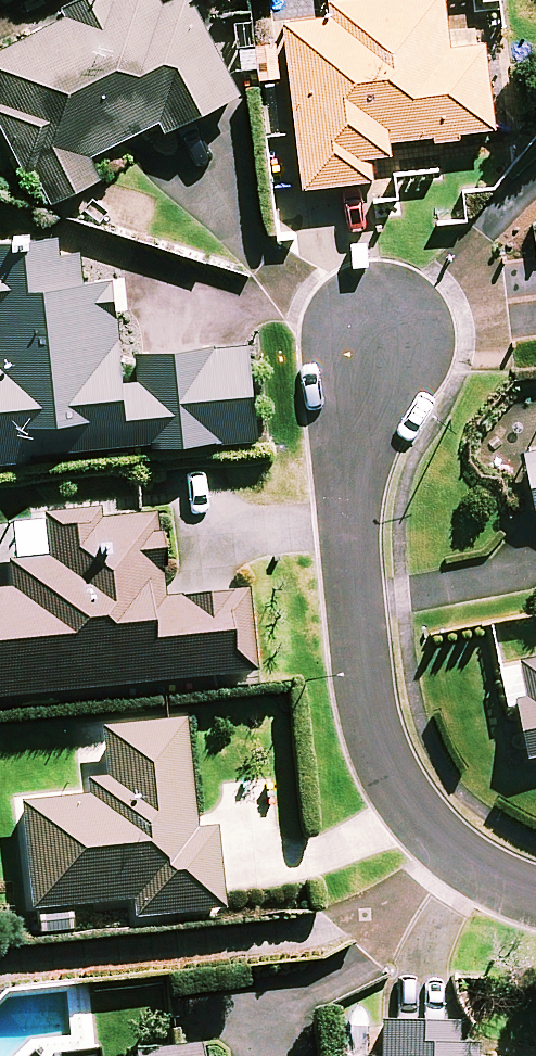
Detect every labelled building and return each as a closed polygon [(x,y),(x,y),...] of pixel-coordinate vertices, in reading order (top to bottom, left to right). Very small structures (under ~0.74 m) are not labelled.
[(159,0),(68,0),(61,3),(69,18),(0,53),(0,96),(9,114),(2,117),(47,206),(105,176),(94,154),(161,120),(165,129),(236,93),(189,0),(171,0),(161,5),(159,0)] [(448,0),(346,0),(348,16),(283,24),(301,187),(373,178),(369,143),(494,129),(484,44),(454,47),(448,0)] [(127,375),(119,267),(6,243),(1,241),(0,242),(0,461),(261,434),(252,340),(142,352),(144,373),(127,375)] [(525,449),(535,508),(535,447),(525,449)] [(158,510),(46,521),(50,558),(10,562),(13,589),(0,590),(0,698),(258,673),(251,591),(167,599),(158,510)] [(502,660),(507,700),(520,699),(527,760),(535,759),(535,655),(502,660)] [(197,830),(185,718),(104,727),(111,792),(22,801),(33,909),(134,899),(136,918),(224,909),(215,828),(197,830)] [(458,1025),(385,1022),(383,1055),(459,1055),(457,1055),(458,1025)] [(63,1055),(205,1055),(203,1040),(63,1055)]
